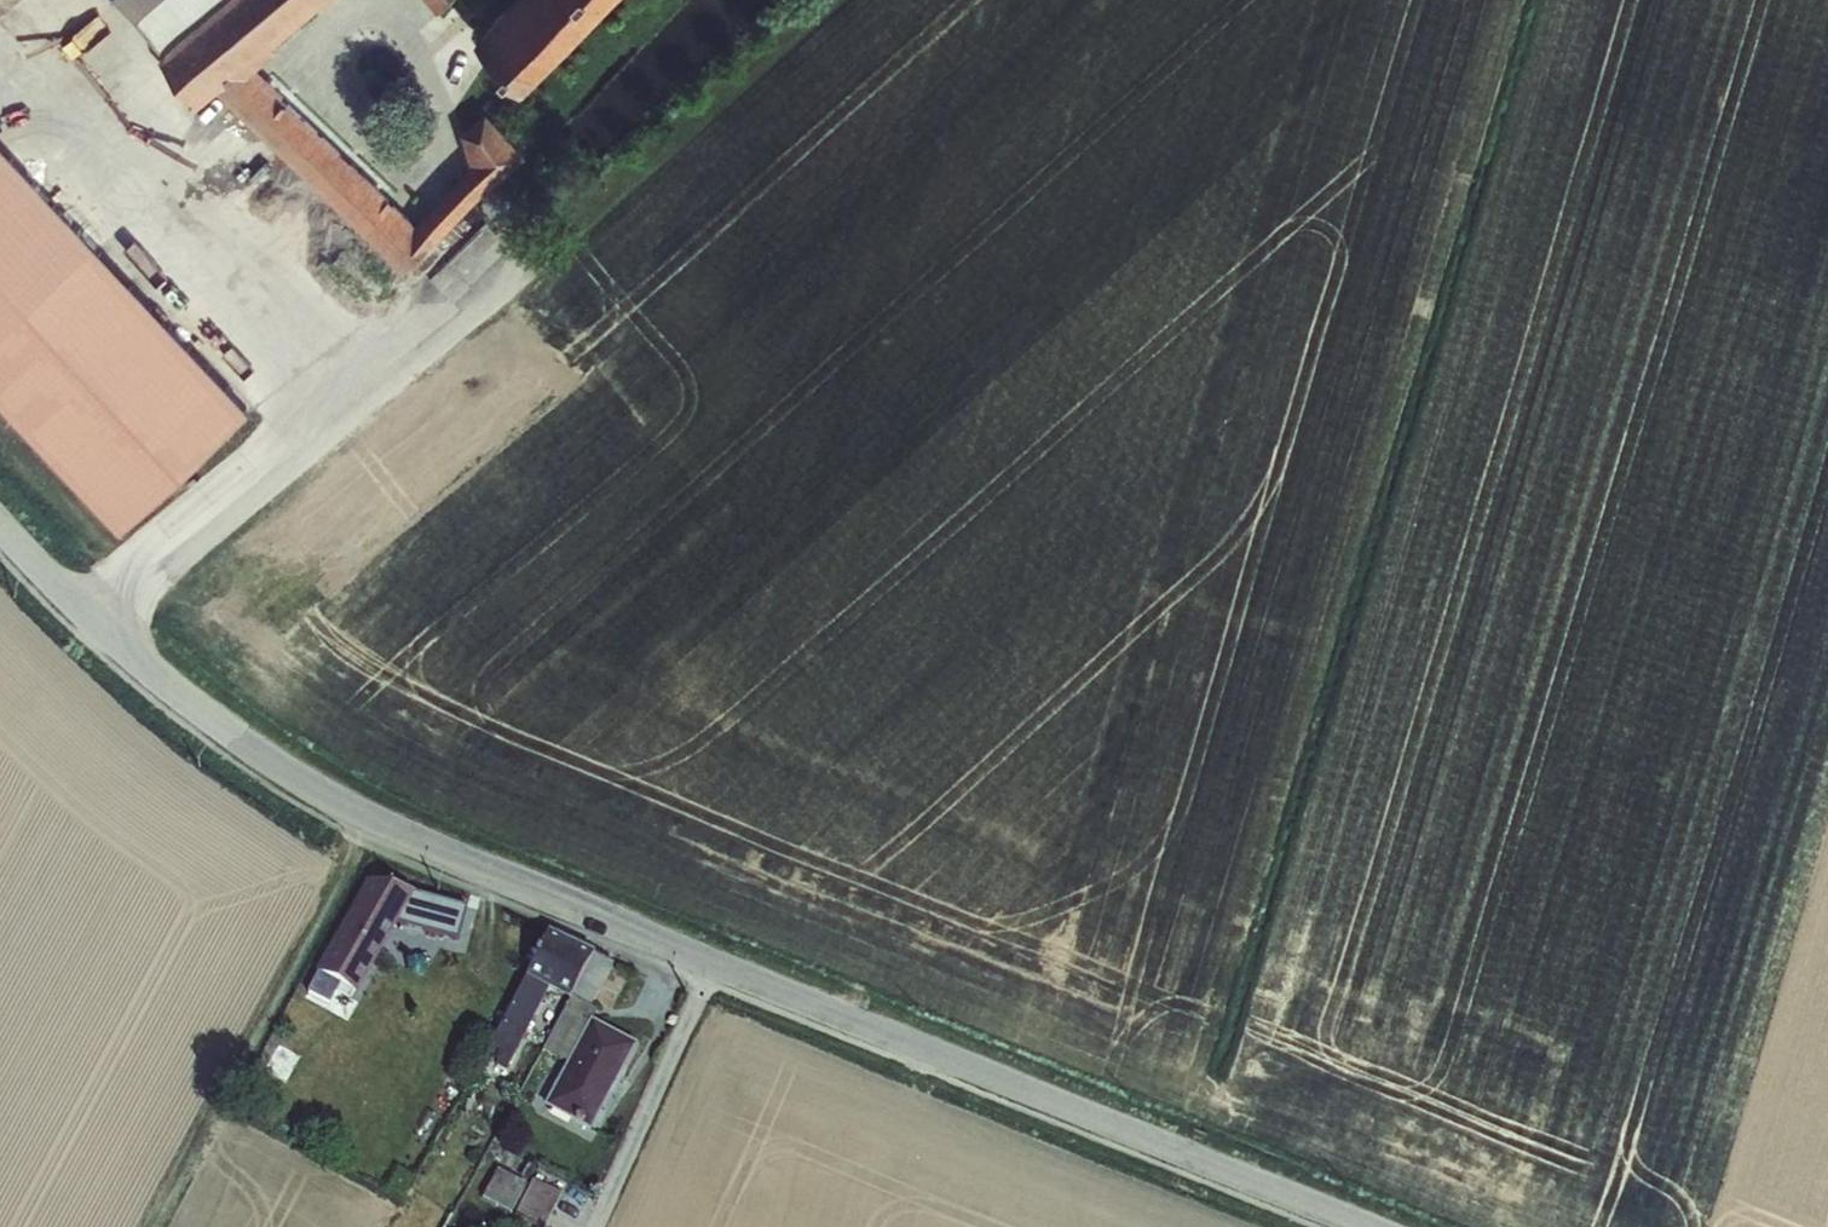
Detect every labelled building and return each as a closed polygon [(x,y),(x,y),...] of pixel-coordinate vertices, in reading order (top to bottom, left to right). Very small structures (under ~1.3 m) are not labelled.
[(204,100),(230,79),(395,276),(537,159),(490,102),(453,133),(473,157),(406,213),(269,50),(329,0),(121,0),(204,100)] [(476,32),(528,85),(615,0),(509,0),(476,32)] [(118,531),(196,461),(166,427),(170,424),(99,345),(133,315),(136,319),(151,305),(0,136),(0,399),(118,531)] [(342,980),(361,990),(402,913),(423,924),(435,901),(371,866),(306,988),(331,1001),(342,980)] [(547,926),(490,1051),(514,1062),(549,986),(571,996),(547,1048),(570,1058),(616,957),(547,926)] [(591,1014),(548,1104),(601,1129),(644,1039),(591,1014)] [(480,1162),(474,1191),(488,1194),(495,1165),(480,1162)] [(563,1188),(500,1165),(487,1202),(550,1225),(563,1188)]
